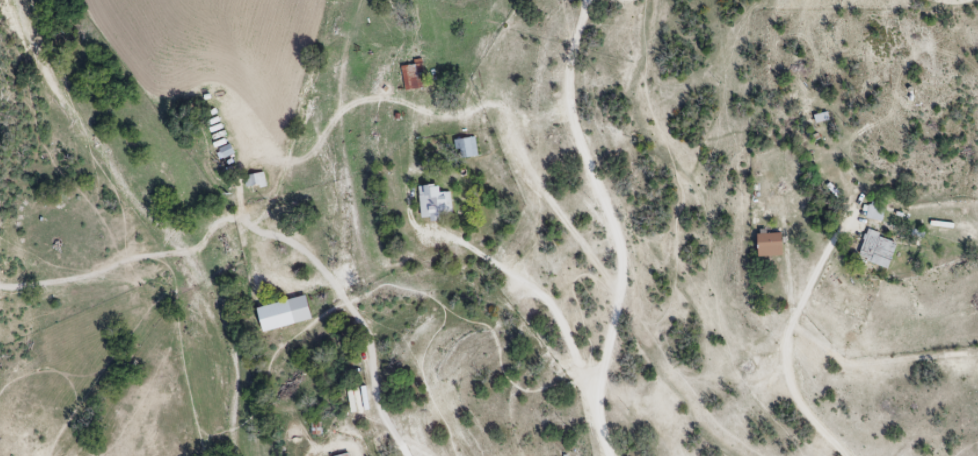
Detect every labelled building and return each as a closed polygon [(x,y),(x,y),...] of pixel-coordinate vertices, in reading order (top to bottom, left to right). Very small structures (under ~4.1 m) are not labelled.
[(403,89),(423,88),(422,62),(402,63),(403,89)] [(814,116),(816,123),(828,119),(826,112),(814,116)] [(477,155),(474,137),(456,139),(459,158),(477,155)] [(219,148),(222,157),(232,154),(230,145),(219,148)] [(246,186),(265,186),(265,174),(246,174),(246,186)] [(438,193),(438,184),(418,185),(419,219),(451,217),(450,192),(438,193)] [(861,217),(880,220),(882,207),(864,203),(861,217)] [(751,223),(762,223),(762,206),(752,206),(751,223)] [(887,268),(897,242),(866,230),(856,257),(887,268)] [(782,256),(782,233),(757,233),(757,256),(782,256)] [(261,332),(310,320),(305,296),(255,307),(261,332)]
